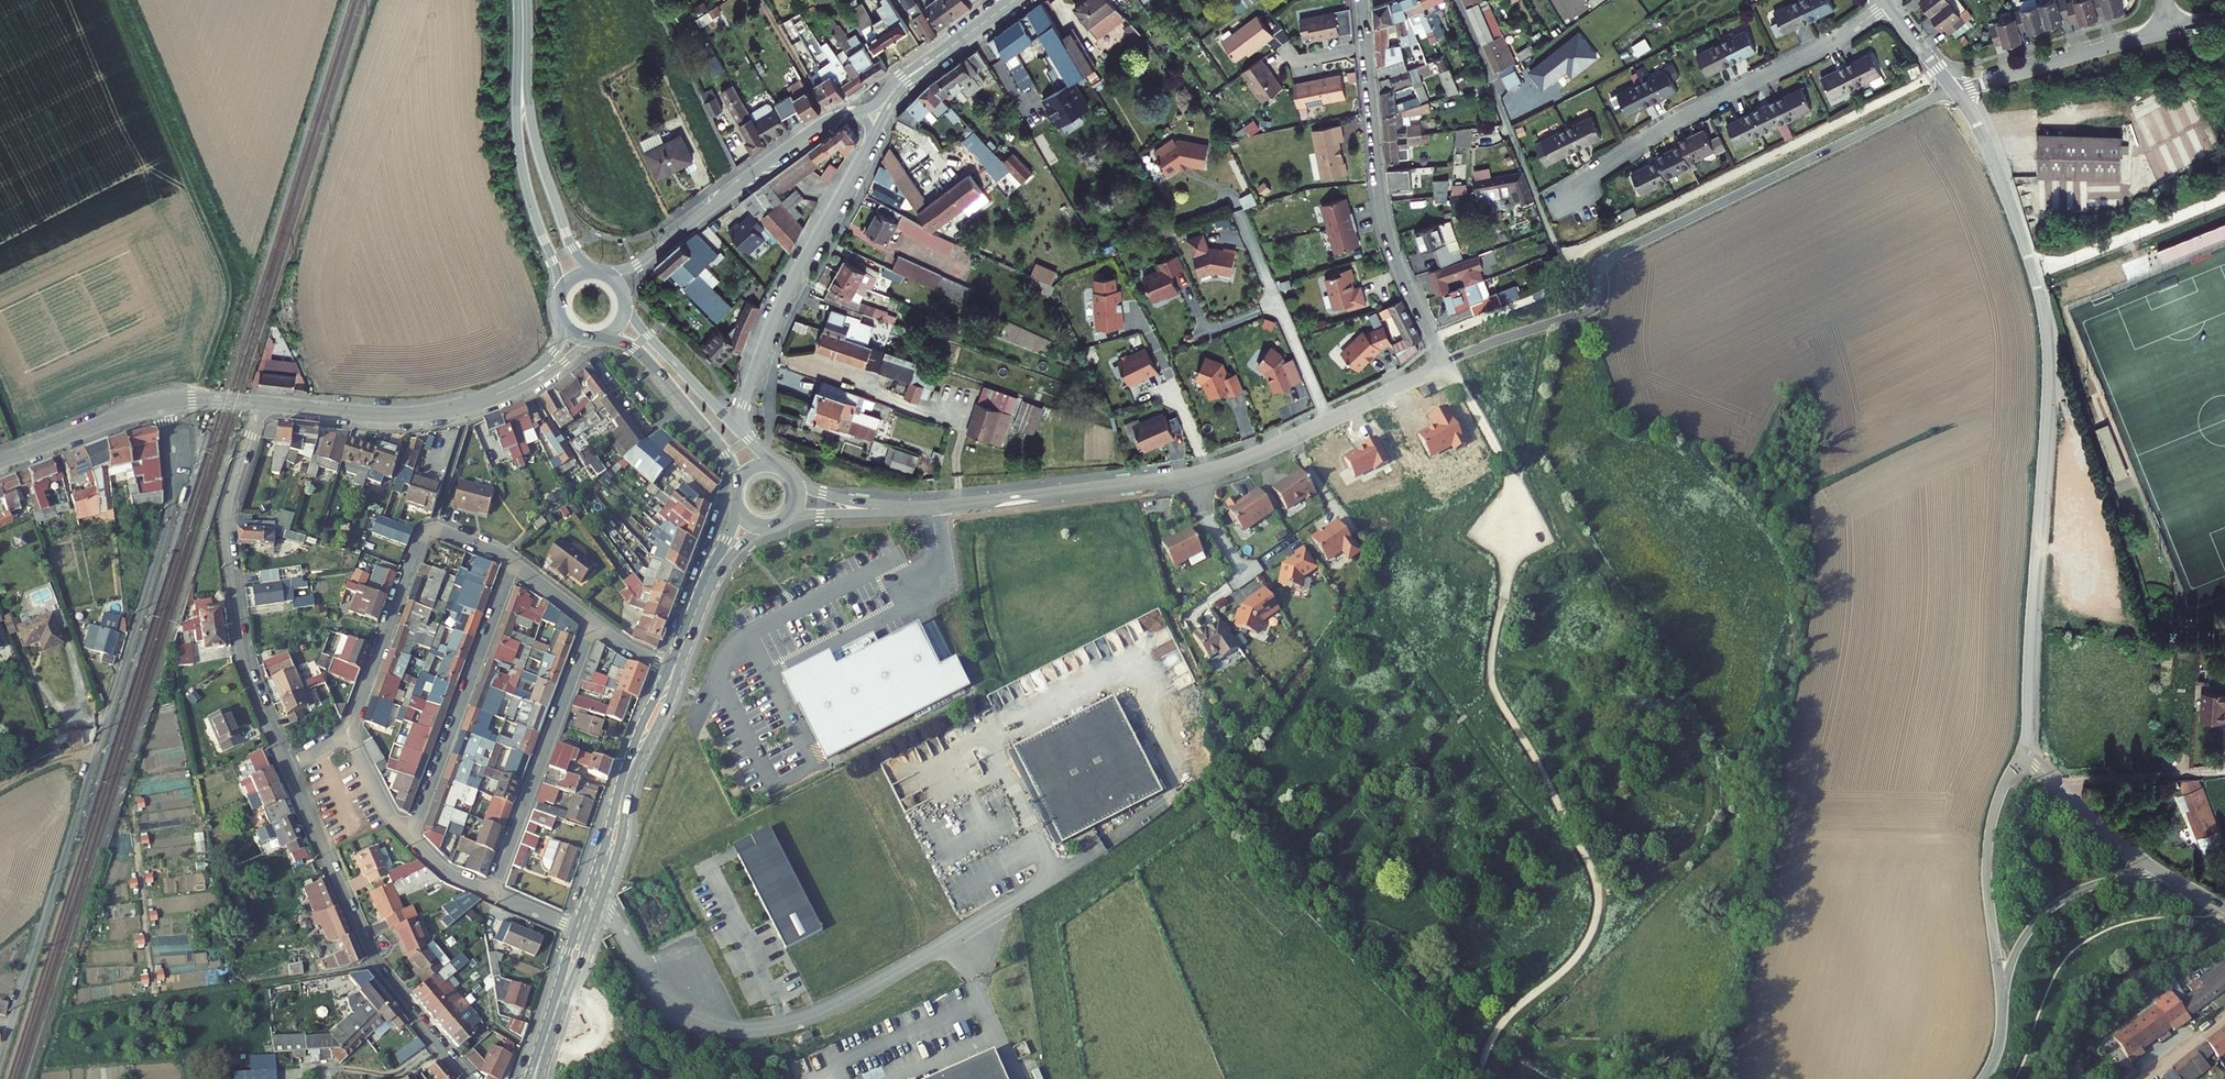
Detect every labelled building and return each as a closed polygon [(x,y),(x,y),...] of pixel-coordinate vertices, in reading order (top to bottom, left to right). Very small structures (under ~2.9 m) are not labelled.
[(856,0),(848,0),(846,1),(851,10),(859,5),(856,1),(856,0)] [(862,29),(874,48),(877,52),(910,31),(897,12),(890,0),(884,0),(885,2),(878,6),(884,15),(874,22),(862,29)] [(938,33),(917,0),(902,0),(906,6),(928,40),(938,33)] [(942,30),(951,23),(935,0),(924,0),(942,30)] [(951,23),(960,16),(948,0),(935,0),(951,23)] [(968,0),(948,0),(960,16),(973,7),(968,0)] [(1097,38),(1125,17),(1115,6),(1111,1),(1111,0),(1086,0),(1075,8),(1097,38)] [(1401,0),(1395,0),(1391,1),(1398,30),(1401,43),(1401,45),(1411,43),(1418,41),(1414,32),(1412,25),(1401,0)] [(1421,0),(1401,0),(1412,25),(1423,21),(1425,28),(1431,43),(1438,40),(1437,37),(1421,0)] [(1437,37),(1444,34),(1440,24),(1437,26),(1435,20),(1438,19),(1434,10),(1440,8),(1438,2),(1444,0),(1421,0),(1437,37)] [(1448,5),(1446,0),(1444,0),(1438,2),(1440,8),(1448,5)] [(1486,0),(1484,0),(1483,0),(1467,7),(1483,44),(1502,35),(1486,0)] [(1588,1),(1593,8),(1604,0),(1589,0),(1588,1)] [(1799,0),(1774,12),(1779,21),(1771,25),(1777,37),(1785,33),(1810,21),(1799,0)] [(1810,21),(1834,9),(1830,0),(1799,0),(1810,21)] [(1931,15),(1951,0),(1921,0),(1920,1),(1931,15)] [(1931,15),(1942,30),(1944,27),(1947,26),(1952,33),(1956,38),(1968,28),(1964,23),(1969,20),(1972,17),(1960,2),(1962,1),(1961,0),(1951,0),(1931,15)] [(2046,28),(2039,5),(2037,0),(2026,0),(2019,2),(2022,10),(2013,12),(2015,18),(2018,29),(2027,27),(2027,29),(2029,33),(2046,28)] [(2069,14),(2065,0),(2054,0),(2039,5),(2046,28),(2063,22),(2062,19),(2061,16),(2069,14)] [(2098,18),(2097,15),(2096,12),(2093,0),(2065,0),(2069,14),(2070,17),(2071,20),(2079,18),(2080,20),(2081,24),(2098,18)] [(2124,11),(2121,0),(2093,0),(2096,12),(2105,10),(2105,13),(2106,16),(2124,11)] [(1380,79),(1408,70),(1401,45),(1401,43),(1388,45),(1387,33),(1398,30),(1391,1),(1374,7),(1374,8),(1376,51),(1379,76),(1380,79)] [(862,29),(874,22),(862,3),(859,5),(851,10),(862,29)] [(1074,82),(1085,76),(1062,36),(1054,24),(1042,3),(1015,22),(997,36),(1004,53),(1007,58),(1041,34),(1072,84),(1074,82)] [(721,13),(717,6),(710,10),(714,17),(721,13)] [(1350,10),(1298,20),(1302,40),(1302,43),(1310,42),(1352,35),(1350,10)] [(791,18),(798,31),(809,25),(801,12),(791,18)] [(1266,41),(1274,35),(1259,15),(1223,42),(1236,59),(1265,38),(1266,41)] [(780,24),(792,44),(802,39),(798,31),(791,18),(780,24)] [(2004,46),(2022,41),(2019,32),(2018,29),(2015,18),(1989,26),(1994,43),(2003,40),(2003,43),(2004,46)] [(1964,23),(1968,28),(1973,25),(1969,20),(1964,23)] [(1129,21),(1123,26),(1130,34),(1136,28),(1129,21)] [(1414,32),(1425,28),(1423,21),(1412,25),(1414,32)] [(868,82),(869,83),(882,74),(868,53),(856,35),(849,40),(841,27),(839,28),(834,22),(828,25),(845,50),(868,82)] [(1141,34),(1136,28),(1130,34),(1135,40),(1141,34)] [(1062,36),(1085,76),(1097,69),(1073,30),(1062,36)] [(1732,64),(1757,51),(1746,30),(1721,43),(1732,64)] [(1578,33),(1529,72),(1544,91),(1569,72),(1573,76),(1597,57),(1578,33)] [(1045,99),(1072,84),(1041,34),(1007,58),(1013,69),(1023,90),(1032,84),(1043,101),(1045,99)] [(1438,40),(1441,46),(1448,43),(1444,34),(1437,37),(1438,40)] [(1502,35),(1483,44),(1496,71),(1498,70),(1502,77),(1515,70),(1512,64),(1515,63),(1503,35),(1502,35)] [(997,36),(989,41),(999,56),(1004,53),(997,36)] [(1637,56),(1651,48),(1645,37),(1631,46),(1637,56)] [(1266,41),(1265,38),(1236,59),(1238,62),(1266,41)] [(827,41),(821,46),(831,61),(819,69),(823,77),(823,80),(837,102),(846,96),(837,83),(840,81),(850,74),(838,55),(834,52),(827,41)] [(981,47),(998,76),(1013,69),(1007,58),(1004,53),(999,56),(989,41),(981,47)] [(1696,55),(1707,76),(1732,64),(1721,43),(1696,55)] [(725,70),(711,44),(699,51),(714,77),(725,70)] [(1516,54),(1520,60),(1535,51),(1531,44),(1516,54)] [(981,47),(978,50),(987,65),(995,78),(998,76),(981,47)] [(868,53),(882,74),(888,70),(877,52),(874,48),(868,53)] [(838,55),(850,74),(840,81),(850,94),(868,82),(845,50),(838,55)] [(971,71),(973,75),(976,73),(987,65),(978,50),(963,60),(971,71)] [(1872,53),(1847,65),(1857,86),(1872,79),(1882,74),(1872,53)] [(1380,79),(1382,97),(1395,92),(1394,87),(1421,78),(1420,74),(1431,69),(1431,68),(1438,65),(1449,91),(1443,93),(1445,96),(1460,91),(1456,83),(1445,55),(1427,63),(1408,70),(1380,79)] [(1263,101),(1283,87),(1262,57),(1242,72),(1263,101)] [(969,84),(971,86),(977,82),(973,75),(971,71),(963,60),(953,67),(967,86),(969,84)] [(819,69),(816,64),(813,66),(816,74),(811,77),(828,107),(837,102),(823,80),(823,77),(819,69)] [(1642,82),(1652,103),(1677,91),(1672,80),(1679,77),(1673,64),(1666,67),(1667,70),(1649,78),(1643,67),(1636,70),(1637,72),(1642,82)] [(1832,98),(1857,86),(1847,65),(1822,77),(1832,98)] [(1923,76),(1919,66),(1908,71),(1912,81),(1923,76)] [(953,67),(939,77),(948,88),(954,95),(962,89),(964,92),(971,86),(969,84),(967,86),(953,67)] [(1104,81),(1097,69),(1085,76),(1093,88),(1104,81)] [(1349,82),(1358,81),(1357,70),(1347,72),(1349,82)] [(1502,77),(1509,90),(1522,82),(1515,70),(1502,77)] [(1460,91),(1461,93),(1487,83),(1483,72),(1456,83),(1460,91)] [(1636,85),(1642,82),(1637,72),(1631,75),(1636,85)] [(1307,105),(1347,98),(1342,74),(1325,77),(1326,81),(1294,87),(1298,107),(1300,107),(1301,114),(1309,113),(1307,105)] [(1882,74),(1872,79),(1876,86),(1885,82),(1882,74)] [(977,82),(980,87),(984,84),(980,79),(980,78),(976,79),(973,75),(977,82)] [(939,77),(931,84),(946,100),(954,95),(948,88),(939,77)] [(1326,81),(1325,77),(1294,83),(1294,87),(1326,81)] [(801,108),(808,120),(821,112),(803,80),(789,88),(792,94),(777,103),(785,117),(801,108)] [(971,86),(975,91),(980,87),(977,82),(971,86)] [(1088,107),(1074,82),(1072,84),(1045,99),(1050,108),(1048,109),(1052,118),(1055,116),(1060,125),(1088,107)] [(1627,115),(1652,103),(1642,82),(1636,85),(1610,97),(1616,108),(1622,105),(1627,115)] [(747,141),(754,154),(768,144),(750,114),(733,84),(722,91),(739,120),(750,139),(747,141)] [(946,100),(931,84),(897,117),(915,126),(921,119),(932,108),(940,117),(945,112),(955,123),(962,117),(946,100)] [(1415,87),(1422,104),(1429,102),(1422,84),(1415,87)] [(1383,116),(1422,104),(1415,87),(1414,85),(1410,87),(1415,98),(1396,104),(1395,97),(1399,97),(1399,91),(1395,92),(1382,97),(1383,116)] [(968,97),(975,91),(971,86),(964,92),(968,97)] [(1803,87),(1778,99),(1788,120),(1813,108),(1803,87)] [(701,95),(705,102),(717,97),(713,89),(701,95)] [(1499,95),(1504,107),(1511,104),(1506,92),(1499,95)] [(723,109),(717,97),(705,102),(711,115),(723,109)] [(1788,120),(1778,99),(1754,111),(1764,132),(1788,120)] [(1383,116),(1385,138),(1408,136),(1422,134),(1421,123),(1409,125),(1407,125),(1407,124),(1405,124),(1404,116),(1408,115),(1431,111),(1429,101),(1429,102),(1422,104),(1383,116)] [(771,104),(768,103),(750,114),(768,144),(776,139),(775,137),(788,129),(776,108),(774,109),(771,104)] [(1739,144),(1764,132),(1754,111),(1729,122),(1739,144)] [(1306,116),(1307,123),(1317,121),(1316,114),(1306,116)] [(1601,137),(1591,116),(1566,129),(1576,150),(1601,137)] [(736,122),(747,141),(750,139),(739,120),(736,122)] [(848,123),(810,150),(820,164),(821,163),(843,147),(851,156),(863,140),(848,123)] [(1322,178),(1349,173),(1347,161),(1345,161),(1341,141),(1343,140),(1340,124),(1313,130),(1316,144),(1317,144),(1320,158),(1318,158),(1322,178)] [(1239,138),(1252,134),(1246,126),(1236,133),(1239,138)] [(1456,129),(1455,146),(1471,146),(1471,128),(1456,129)] [(1552,162),(1576,150),(1566,129),(1541,141),(1552,162)] [(1706,129),(1681,141),(1683,144),(1691,162),(1727,145),(1722,134),(1710,139),(1706,129)] [(995,177),(997,180),(1011,169),(1004,161),(996,153),(975,131),(964,142),(985,165),(989,169),(995,177)] [(659,132),(642,142),(647,151),(664,142),(659,132)] [(2040,175),(2123,181),(2125,139),(2043,133),(2040,175)] [(1423,143),(1422,134),(1408,136),(1385,138),(1388,169),(1409,167),(1409,158),(1410,158),(1409,144),(1423,143)] [(691,158),(679,135),(664,142),(647,151),(659,175),(691,158)] [(1174,138),(1155,152),(1161,160),(1159,161),(1169,175),(1181,167),(1181,166),(1185,163),(1206,167),(1209,145),(1180,140),(1177,142),(1174,138)] [(1536,143),(1547,164),(1552,162),(1541,141),(1536,143)] [(1659,156),(1661,160),(1669,177),(1694,165),(1691,162),(1683,144),(1659,156)] [(820,164),(810,150),(804,155),(814,169),(820,164)] [(1013,152),(1004,161),(1011,169),(1023,181),(1032,172),(1013,152)] [(814,169),(804,155),(767,182),(778,196),(814,169)] [(1669,177),(1661,160),(1635,173),(1645,193),(1671,180),(1669,177)] [(831,183),(840,170),(831,163),(822,178),(831,183)] [(897,181),(889,168),(881,164),(874,180),(879,182),(873,193),(901,207),(907,195),(897,181)] [(989,169),(985,165),(979,170),(983,174),(989,169)] [(1409,167),(1388,169),(1390,190),(1418,188),(1416,175),(1433,174),(1434,196),(1447,195),(1450,165),(1411,168),(1411,167),(1409,167)] [(1522,172),(1511,174),(1515,186),(1498,188),(1501,196),(1502,197),(1509,194),(1514,204),(1521,202),(1522,205),(1534,201),(1522,172)] [(907,175),(897,181),(907,195),(931,231),(964,206),(983,192),(970,174),(950,189),(947,185),(925,201),(907,175)] [(1511,174),(1453,183),(1452,195),(1475,192),(1477,200),(1485,199),(1501,196),(1498,188),(1515,186),(1511,174)] [(781,201),(778,196),(767,182),(742,200),(754,212),(759,218),(781,201)] [(1271,190),(1265,182),(1258,187),(1264,195),(1271,190)] [(804,198),(796,189),(781,201),(759,218),(774,235),(791,253),(805,228),(798,220),(803,215),(795,206),(804,198)] [(983,192),(964,206),(970,215),(989,200),(983,192)] [(1451,196),(1452,207),(1465,205),(1464,195),(1451,196)] [(1485,199),(1488,212),(1505,207),(1504,204),(1502,197),(1501,196),(1485,199)] [(1321,205),(1328,229),(1355,221),(1353,212),(1350,213),(1346,198),(1321,205)] [(865,231),(887,243),(897,226),(907,231),(906,233),(951,255),(956,242),(931,231),(881,203),(865,231)] [(1506,210),(1487,217),(1489,223),(1512,215),(1510,209),(1506,210)] [(759,218),(754,212),(741,224),(740,222),(729,231),(750,253),(766,238),(768,240),(774,235),(759,218)] [(1157,223),(1162,236),(1174,232),(1177,231),(1172,217),(1157,223)] [(1440,268),(1463,260),(1449,220),(1415,232),(1422,252),(1433,248),(1440,268)] [(1328,229),(1335,252),(1360,245),(1355,231),(1358,230),(1355,221),(1328,229)] [(706,266),(719,254),(697,232),(682,243),(706,266)] [(1187,240),(1191,249),(1206,243),(1202,234),(1187,240)] [(768,240),(766,238),(750,253),(748,255),(754,261),(772,244),(768,240)] [(960,244),(956,242),(951,255),(954,257),(960,244)] [(698,275),(706,266),(682,243),(657,266),(667,276),(671,273),(719,321),(732,308),(698,275)] [(1210,252),(1206,243),(1191,249),(1203,276),(1213,271),(1232,274),(1236,251),(1224,249),(1223,252),(1211,250),(1210,252)] [(1185,269),(1179,254),(1158,263),(1160,270),(1143,277),(1153,300),(1166,295),(1167,297),(1179,292),(1171,275),(1185,269)] [(1440,268),(1429,271),(1433,283),(1434,283),(1435,286),(1434,287),(1437,295),(1445,292),(1450,291),(1447,281),(1463,276),(1467,286),(1484,279),(1480,269),(1484,268),(1479,255),(1463,260),(1440,268)] [(899,256),(893,269),(900,273),(907,259),(899,256)] [(859,262),(859,261),(853,258),(851,262),(857,266),(859,262)] [(907,259),(900,273),(907,276),(913,262),(907,259)] [(866,288),(867,286),(871,288),(880,273),(864,264),(859,262),(857,266),(851,262),(846,260),(839,273),(866,288)] [(913,262),(907,276),(914,279),(920,265),(913,262)] [(920,265),(914,279),(921,282),(927,269),(920,265)] [(909,289),(914,279),(907,276),(900,273),(893,269),(886,266),(882,275),(899,283),(899,284),(909,289)] [(1042,280),(1051,284),(1055,273),(1043,268),(1039,279),(1042,280)] [(1355,280),(1351,268),(1335,272),(1336,276),(1325,279),(1329,291),(1330,290),(1336,309),(1347,305),(1347,307),(1351,309),(1367,304),(1361,286),(1354,288),(1352,281),(1355,280)] [(927,269),(921,282),(928,285),(934,272),(927,269)] [(934,272),(928,285),(935,288),(941,275),(934,272)] [(864,313),(895,324),(897,317),(887,314),(888,313),(861,303),(861,302),(860,302),(866,291),(865,291),(866,288),(839,273),(824,299),(834,303),(864,313)] [(941,275),(935,288),(943,292),(949,278),(941,275)] [(1039,279),(1035,277),(1030,287),(1054,297),(1053,293),(1039,287),(1042,280),(1039,279)] [(1098,329),(1123,327),(1121,308),(1123,308),(1122,301),(1121,301),(1120,290),(1116,290),(1115,277),(1101,279),(1102,291),(1095,292),(1097,311),(1095,313),(1096,321),(1098,323),(1098,329)] [(949,278),(943,292),(950,295),(956,282),(949,278)] [(1094,279),(1095,292),(1102,291),(1101,279),(1094,279)] [(1450,291),(1445,292),(1451,314),(1471,306),(1474,314),(1502,303),(1497,292),(1491,295),(1485,279),(1467,286),(1465,287),(1450,291)] [(1051,284),(1042,280),(1039,287),(1053,293),(1056,286),(1051,284)] [(956,282),(950,295),(958,299),(964,285),(956,282)] [(876,292),(892,298),(894,291),(878,285),(876,292)] [(964,285),(958,299),(966,302),(972,289),(964,285)] [(1415,343),(1422,339),(1402,300),(1380,311),(1383,319),(1393,313),(1405,337),(1392,344),(1401,364),(1419,349),(1415,343)] [(741,316),(753,326),(761,307),(748,301),(741,316)] [(834,303),(833,308),(862,318),(864,313),(834,303)] [(833,308),(825,330),(868,345),(869,341),(856,336),(862,318),(833,308)] [(744,345),(753,326),(741,316),(736,326),(727,336),(737,346),(743,352),(744,345)] [(808,324),(797,320),(793,329),(804,333),(808,324)] [(703,348),(719,364),(729,354),(727,351),(734,344),(737,346),(727,336),(718,327),(712,333),(714,336),(703,348)] [(1381,349),(1380,348),(1392,343),(1385,327),(1368,335),(1365,332),(1342,354),(1358,370),(1368,360),(1367,359),(1372,354),(1374,355),(1381,349)] [(825,330),(817,351),(865,367),(873,347),(870,346),(868,345),(825,330)] [(266,347),(273,350),(274,350),(277,342),(273,341),(273,340),(272,336),(270,336),(266,347)] [(727,351),(729,354),(737,346),(734,344),(727,351)] [(1124,357),(1121,359),(1130,380),(1136,377),(1139,378),(1147,374),(1147,372),(1157,367),(1159,372),(1162,371),(1149,345),(1132,353),(1131,351),(1123,354),(1124,357)] [(1268,369),(1276,391),(1303,380),(1294,358),(1287,361),(1285,356),(1272,346),(1259,363),(1268,369)] [(266,347),(254,384),(260,386),(260,388),(310,393),(310,392),(297,363),(272,361),(273,350),(266,347)] [(873,347),(865,367),(912,383),(919,363),(873,347)] [(1245,388),(1238,370),(1230,374),(1225,363),(1223,364),(1223,362),(1207,356),(1200,372),(1202,376),(1207,377),(1208,381),(1207,384),(1208,388),(1211,389),(1214,395),(1229,389),(1231,394),(1245,388)] [(571,376),(582,391),(584,394),(589,390),(592,388),(588,383),(595,377),(593,374),(594,373),(586,363),(571,376)] [(931,389),(938,369),(919,363),(912,383),(907,398),(917,402),(919,397),(926,399),(930,389),(931,389)] [(571,376),(554,390),(572,420),(585,408),(591,403),(587,399),(573,410),(569,401),(582,391),(571,376)] [(586,423),(592,431),(602,424),(596,416),(605,410),(600,404),(610,396),(595,377),(588,383),(592,388),(589,390),(591,393),(596,399),(591,403),(585,408),(590,416),(588,418),(590,421),(586,423)] [(856,404),(860,395),(822,382),(815,403),(853,416),(852,419),(877,428),(881,419),(864,413),(866,407),(856,404)] [(1426,386),(1420,388),(1425,398),(1431,395),(1426,386)] [(541,398),(561,430),(573,422),(572,420),(554,390),(541,398)] [(1100,395),(1091,391),(1087,403),(1096,406),(1100,395)] [(868,407),(870,399),(860,395),(856,404),(866,407),(868,407)] [(603,475),(607,471),(590,448),(601,441),(604,445),(612,439),(610,436),(619,430),(614,423),(625,415),(610,396),(600,404),(605,410),(596,416),(602,424),(592,431),(576,440),(570,444),(584,466),(589,463),(592,461),(603,475)] [(1032,434),(1041,406),(1023,399),(1013,427),(1032,434)] [(967,433),(1002,444),(1012,413),(977,401),(967,433)] [(523,406),(532,426),(537,424),(540,422),(536,415),(538,414),(532,402),(523,406)] [(873,439),(877,428),(852,419),(853,416),(815,403),(810,417),(837,426),(836,430),(852,436),(853,432),(873,439)] [(510,428),(522,457),(530,454),(522,434),(534,429),(533,429),(532,426),(523,406),(500,415),(506,429),(510,428)] [(1041,406),(1032,434),(1034,435),(1044,407),(1041,406)] [(1434,427),(1417,435),(1427,457),(1450,446),(1453,452),(1464,447),(1446,408),(1429,416),(1434,427)] [(515,461),(523,458),(522,457),(510,428),(506,429),(500,415),(484,421),(489,436),(496,433),(503,452),(510,450),(514,462),(515,461)] [(610,436),(612,439),(626,457),(645,442),(625,415),(614,423),(619,430),(610,436)] [(1172,434),(1167,422),(1165,416),(1134,428),(1143,450),(1149,448),(1150,449),(1174,440),(1172,434)] [(1167,422),(1172,434),(1182,430),(1177,418),(1167,422)] [(277,441),(279,423),(272,422),(265,428),(261,439),(277,441)] [(276,445),(291,447),(293,434),(294,425),(279,423),(277,441),(276,445)] [(550,462),(555,472),(574,460),(551,423),(540,430),(558,457),(550,462)] [(572,433),(576,440),(592,431),(586,423),(572,433)] [(294,425),(293,434),(304,436),(318,438),(320,428),(294,425)] [(150,429),(123,435),(130,464),(132,470),(143,469),(142,464),(158,460),(155,430),(150,429)] [(624,459),(654,485),(674,462),(711,494),(721,482),(660,430),(645,442),(626,457),(624,459)] [(291,447),(291,451),(299,451),(302,452),(304,436),(293,434),(291,447)] [(327,434),(325,440),(320,458),(339,464),(346,440),(327,434)] [(108,470),(130,464),(123,435),(105,442),(108,465),(108,470)] [(302,452),(299,451),(298,454),(312,460),(318,438),(304,436),(302,452)] [(320,458),(325,440),(318,438),(312,460),(307,475),(315,478),(319,466),(336,472),(339,464),(320,458)] [(1387,463),(1385,460),(1376,441),(1374,438),(1361,444),(1362,447),(1343,457),(1353,476),(1372,467),(1374,470),(1387,463)] [(873,439),(867,459),(911,474),(918,454),(873,439)] [(105,440),(82,449),(94,482),(96,487),(97,496),(98,499),(103,498),(100,471),(99,468),(108,465),(105,442),(105,440)] [(411,440),(393,491),(400,494),(404,484),(408,485),(423,443),(411,440)] [(342,461),(347,463),(348,473),(358,476),(355,485),(364,488),(367,480),(370,471),(377,450),(348,441),(342,461)] [(291,451),(291,447),(276,445),(272,474),(280,475),(283,467),(285,463),(291,451)] [(392,479),(401,453),(378,446),(377,450),(370,471),(377,474),(374,482),(381,485),(384,476),(392,479)] [(82,449),(60,458),(68,480),(85,474),(87,479),(87,481),(90,480),(91,483),(94,482),(82,449)] [(298,454),(299,451),(291,451),(285,463),(291,465),(293,466),(298,454)] [(498,469),(491,453),(488,454),(495,470),(498,469)] [(523,458),(515,461),(517,467),(525,464),(523,458)] [(54,507),(55,506),(52,499),(48,500),(45,502),(42,493),(45,492),(48,483),(47,480),(55,477),(56,480),(62,478),(57,459),(26,471),(31,486),(34,495),(40,511),(54,507)] [(143,469),(132,470),(134,480),(138,496),(162,492),(158,460),(142,464),(143,469)] [(561,473),(562,476),(578,465),(574,460),(555,472),(557,476),(561,473)] [(589,463),(599,479),(603,475),(592,461),(589,463)] [(584,466),(586,469),(589,467),(599,479),(589,463),(584,466)] [(611,469),(616,474),(623,468),(618,463),(611,469)] [(109,477),(125,473),(127,481),(134,480),(132,470),(130,464),(108,470),(109,477)] [(589,467),(586,469),(595,483),(597,480),(599,479),(589,467)] [(26,471),(14,476),(19,491),(20,491),(31,486),(26,471)] [(367,480),(374,482),(377,474),(370,471),(367,480)] [(1288,481),(1278,487),(1292,509),(1310,498),(1312,500),(1322,493),(1308,471),(1291,482),(1291,481),(1290,481),(1289,480),(1288,481)] [(85,474),(68,480),(71,486),(87,479),(85,474)] [(14,476),(0,481),(0,493),(3,500),(7,511),(8,513),(20,508),(18,502),(24,500),(20,491),(19,491),(14,476)] [(433,513),(442,485),(433,482),(432,485),(413,479),(405,503),(433,513)] [(134,480),(127,481),(132,508),(162,504),(162,492),(138,496),(134,480)] [(494,490),(460,481),(453,508),(462,510),(463,508),(479,512),(488,514),(494,490)] [(706,523),(712,508),(697,503),(699,500),(683,486),(677,493),(669,487),(664,494),(671,500),(693,519),(706,523)] [(71,495),(74,504),(97,496),(96,487),(71,495)] [(1237,510),(1235,511),(1246,528),(1250,529),(1261,522),(1263,524),(1271,518),(1270,516),(1279,510),(1266,491),(1245,504),(1241,498),(1233,503),(1237,510)] [(655,498),(665,507),(671,500),(664,494),(662,492),(655,498)] [(40,511),(34,495),(29,497),(34,513),(40,511)] [(98,499),(97,496),(74,504),(77,519),(99,514),(98,499)] [(525,496),(520,499),(523,506),(528,503),(525,496)] [(98,499),(99,514),(107,512),(105,498),(98,499)] [(665,507),(659,515),(666,521),(669,523),(670,522),(678,530),(686,536),(698,544),(706,523),(693,519),(671,500),(665,507)] [(56,514),(69,511),(67,503),(55,506),(54,507),(56,514)] [(56,514),(54,507),(40,511),(43,521),(57,516),(56,514)] [(12,523),(8,513),(7,511),(0,515),(0,528),(12,523)] [(43,521),(40,511),(34,513),(33,514),(36,523),(43,521)] [(281,511),(276,528),(289,532),(294,515),(281,511)] [(238,522),(252,523),(252,515),(238,515),(238,522)] [(407,546),(412,531),(380,519),(374,534),(407,546)] [(540,519),(531,526),(535,532),(545,525),(540,519)] [(666,521),(660,528),(673,541),(683,548),(683,549),(694,555),(698,544),(686,536),(678,530),(670,522),(669,523),(666,521)] [(238,522),(240,544),(274,545),(275,536),(295,543),(295,542),(297,535),(289,532),(276,528),(276,524),(252,523),(238,522)] [(1326,535),(1325,533),(1316,539),(1332,562),(1348,552),(1354,560),(1364,553),(1351,534),(1353,533),(1350,529),(1348,530),(1344,523),(1326,535)] [(680,559),(689,566),(694,555),(683,549),(683,548),(673,541),(660,528),(657,526),(650,535),(661,543),(680,559)] [(1176,539),(1165,544),(1176,569),(1186,565),(1187,562),(1201,556),(1203,551),(1202,549),(1195,532),(1177,541),(1176,539)] [(306,537),(297,535),(295,542),(304,544),(306,537)] [(569,574),(581,583),(595,565),(561,539),(547,557),(555,563),(551,569),(559,575),(563,569),(569,574)] [(680,559),(661,543),(653,560),(664,565),(665,562),(685,577),(689,566),(680,559)] [(1289,566),(1285,585),(1305,589),(1307,578),(1322,569),(1309,548),(1300,554),(1302,558),(1289,566)] [(500,567),(475,556),(472,565),(469,564),(472,555),(465,552),(456,578),(491,591),(500,567)] [(653,560),(649,570),(682,583),(685,577),(665,562),(664,565),(653,560)] [(453,586),(449,584),(442,604),(436,602),(446,574),(423,565),(409,602),(432,610),(443,614),(444,609),(447,602),(451,591),(453,586)] [(376,567),(367,591),(387,598),(396,574),(376,567)] [(563,569),(559,575),(565,580),(569,574),(563,569)] [(259,573),(260,585),(279,582),(278,570),(259,573)] [(649,570),(645,579),(679,593),(682,583),(649,570)] [(637,601),(671,614),(675,603),(641,590),(642,586),(635,575),(624,583),(627,588),(633,596),(637,601)] [(491,591),(456,578),(453,586),(461,589),(459,595),(451,591),(447,602),(454,604),(482,615),(491,591)] [(292,602),(294,610),(315,606),(314,597),(295,600),(293,590),(309,588),(308,583),(304,583),(303,579),(280,582),(280,584),(253,588),(256,606),(292,602)] [(642,586),(641,590),(675,603),(679,593),(645,579),(642,586)] [(350,612),(378,622),(387,598),(367,591),(348,584),(346,589),(357,593),(350,612)] [(528,611),(529,607),(532,600),(529,599),(530,596),(526,595),(527,592),(515,588),(506,612),(534,623),(541,625),(550,604),(543,600),(538,611),(536,615),(528,611)] [(627,602),(631,603),(633,596),(627,588),(621,593),(627,602)] [(1241,621),(1239,626),(1259,635),(1265,621),(1283,610),(1269,589),(1251,600),(1253,602),(1247,606),(1245,610),(1244,610),(1243,610),(1243,611),(1242,611),(1239,619),(1239,620),(1240,621),(1241,621)] [(631,603),(630,605),(645,611),(642,616),(645,618),(641,630),(638,629),(634,640),(657,649),(671,614),(637,601),(633,596),(631,603)] [(43,649),(59,643),(54,630),(65,626),(55,598),(44,602),(50,617),(20,628),(19,628),(20,632),(25,645),(39,639),(43,649)] [(196,611),(198,611),(212,609),(211,599),(194,602),(196,611)] [(409,602),(400,626),(434,639),(439,625),(433,623),(432,626),(433,627),(432,629),(428,628),(427,631),(424,629),(426,624),(427,624),(432,610),(409,602)] [(454,604),(447,602),(444,609),(451,612),(454,604)] [(482,615),(454,604),(451,612),(458,614),(455,621),(458,622),(454,632),(473,639),(482,615)] [(541,625),(540,628),(555,634),(550,648),(535,642),(532,649),(566,662),(579,627),(561,613),(555,626),(553,625),(559,611),(550,604),(541,625)] [(536,615),(538,611),(529,607),(528,611),(536,615)] [(212,609),(198,611),(201,630),(222,628),(219,608),(212,609)] [(201,630),(198,611),(196,611),(192,612),(193,622),(194,631),(201,630)] [(535,642),(535,641),(512,632),(515,623),(531,630),(534,623),(506,612),(498,636),(520,644),(527,647),(532,649),(535,642)] [(2,617),(9,636),(20,632),(19,628),(20,628),(17,617),(13,619),(11,613),(2,617)] [(86,636),(83,647),(103,653),(100,662),(113,665),(115,657),(111,656),(119,631),(125,633),(124,619),(104,614),(100,629),(89,626),(86,636)] [(194,631),(193,622),(182,624),(183,626),(183,633),(194,631)] [(1210,628),(1197,636),(1213,660),(1223,654),(1227,660),(1243,649),(1225,622),(1212,631),(1210,628)] [(86,636),(89,626),(85,624),(81,635),(86,636)] [(437,651),(445,628),(439,625),(434,639),(430,649),(437,651)] [(434,639),(400,626),(391,650),(409,656),(412,647),(417,644),(430,649),(434,639)] [(222,628),(201,630),(202,642),(203,650),(224,647),(222,628)] [(805,684),(791,690),(825,757),(967,686),(957,666),(941,674),(939,668),(919,629),(880,649),(873,635),(829,657),(837,671),(807,687),(805,684)] [(473,639),(454,632),(449,648),(442,646),(440,647),(438,652),(464,663),(473,639)] [(343,636),(335,656),(341,659),(349,638),(343,636)] [(499,664),(511,668),(514,659),(520,644),(498,636),(489,660),(499,664)] [(341,659),(362,667),(369,646),(349,638),(341,659)] [(596,642),(582,681),(605,688),(615,691),(632,697),(638,699),(649,670),(629,662),(617,654),(615,658),(612,664),(611,667),(612,667),(608,678),(595,674),(605,646),(596,642)] [(175,667),(193,665),(191,644),(173,646),(175,667)] [(522,662),(518,671),(523,673),(528,659),(532,649),(527,647),(522,662)] [(464,663),(438,652),(437,651),(430,649),(425,662),(422,672),(428,675),(435,656),(443,659),(436,678),(456,686),(464,663)] [(532,649),(528,659),(533,661),(542,664),(538,673),(536,678),(557,686),(566,662),(532,649)] [(409,656),(391,650),(382,674),(400,681),(406,666),(405,665),(409,656)] [(272,679),(295,670),(288,653),(264,664),(269,681),(272,679)] [(322,654),(318,667),(323,669),(328,656),(322,654)] [(341,659),(335,656),(329,672),(356,683),(362,667),(341,659)] [(837,671),(829,657),(789,677),(785,679),(791,690),(805,684),(807,687),(837,671)] [(511,668),(518,671),(522,662),(514,659),(511,668)] [(528,659),(523,673),(528,675),(530,670),(533,661),(528,659)] [(489,660),(480,683),(514,697),(520,682),(521,680),(523,673),(518,671),(511,668),(507,677),(495,672),(499,664),(489,660)] [(957,666),(954,660),(939,668),(941,674),(957,666)] [(301,684),(295,670),(272,679),(281,701),(309,690),(325,683),(322,675),(301,684)] [(530,670),(528,675),(536,678),(538,673),(530,670)] [(456,686),(436,678),(428,675),(422,672),(419,680),(416,687),(413,697),(419,699),(422,691),(425,683),(434,686),(431,694),(428,703),(447,710),(456,686)] [(525,685),(520,682),(514,697),(521,699),(525,701),(548,710),(557,686),(536,678),(528,675),(523,673),(521,680),(533,684),(536,685),(532,696),(523,692),(525,685)] [(393,705),(401,681),(400,681),(382,674),(373,698),(393,705)] [(419,680),(413,678),(410,684),(416,687),(419,680)] [(603,696),(605,688),(582,681),(579,688),(603,696)] [(434,686),(425,683),(422,691),(431,694),(434,686)] [(471,707),(492,715),(499,696),(505,698),(499,715),(502,716),(502,719),(505,720),(506,718),(514,697),(480,683),(471,707)] [(406,697),(412,699),(413,697),(416,687),(410,684),(406,697)] [(316,705),(309,690),(281,701),(288,717),(303,710),(316,705)] [(622,723),(632,697),(615,691),(608,708),(576,698),(572,707),(606,717),(622,723)] [(2197,693),(2194,722),(2224,725),(2224,696),(2197,693)] [(408,710),(412,699),(406,697),(402,708),(408,710)] [(410,723),(419,699),(413,697),(412,699),(408,710),(404,721),(410,723)] [(514,697),(506,718),(513,720),(518,707),(521,699),(514,697)] [(393,705),(373,698),(364,722),(385,729),(394,705),(393,705)] [(1061,845),(1162,794),(1114,699),(1013,750),(1061,845)] [(522,708),(516,725),(518,726),(539,734),(548,710),(525,701),(522,708)] [(447,710),(428,703),(419,726),(438,734),(447,710)] [(347,706),(335,706),(341,719),(343,718),(347,706)] [(492,733),(487,731),(493,716),(492,715),(471,707),(462,731),(496,744),(498,740),(490,737),(492,733)] [(572,722),(570,729),(599,739),(606,717),(572,707),(571,711),(580,715),(577,724),(572,722)] [(404,721),(408,710),(402,708),(394,729),(400,731),(404,721)] [(222,752),(241,744),(227,710),(208,718),(222,752)] [(303,710),(288,717),(291,724),(306,718),(303,710)] [(438,734),(419,726),(414,725),(405,749),(429,758),(438,734)] [(512,742),(499,737),(499,738),(498,740),(496,744),(511,750),(512,750),(531,757),(539,734),(518,726),(512,742)] [(69,733),(72,748),(82,746),(80,731),(69,733)] [(462,731),(453,755),(474,763),(482,766),(487,768),(490,761),(482,758),(486,749),(493,752),(496,744),(462,731)] [(572,750),(575,742),(561,737),(558,745),(572,750)] [(364,743),(376,766),(384,760),(381,755),(374,743),(371,739),(364,743)] [(374,743),(381,755),(386,752),(388,751),(381,739),(374,743)] [(509,755),(511,750),(496,744),(493,752),(490,761),(487,768),(493,771),(496,765),(500,752),(509,755)] [(558,745),(549,769),(559,773),(562,774),(566,774),(570,760),(590,767),(588,773),(607,780),(613,763),(577,751),(572,750),(558,745)] [(429,758),(405,749),(404,749),(398,764),(389,761),(387,766),(386,769),(388,770),(393,772),(420,782),(429,758)] [(256,776),(269,770),(261,750),(243,758),(245,762),(249,760),(256,776)] [(506,769),(504,774),(522,781),(531,757),(512,750),(506,769)] [(1061,845),(1013,750),(1006,753),(1055,848),(1061,845)] [(477,780),(469,777),(474,763),(453,755),(444,779),(478,792),(482,780),(478,779),(477,780)] [(376,766),(379,773),(386,769),(387,766),(384,760),(376,766)] [(506,769),(496,765),(493,771),(504,774),(506,769)] [(482,766),(478,779),(482,780),(484,776),(487,768),(482,766)] [(491,779),(488,788),(497,792),(495,796),(494,798),(513,805),(522,781),(504,774),(493,771),(487,768),(484,776),(491,779)] [(559,773),(549,769),(544,784),(559,789),(576,795),(576,793),(595,799),(599,788),(580,782),(580,779),(566,774),(562,774),(559,783),(556,782),(559,773)] [(249,779),(256,794),(257,793),(276,785),(269,770),(256,776),(249,779)] [(420,782),(393,772),(392,774),(389,782),(395,784),(393,791),(398,793),(401,794),(398,801),(397,800),(396,804),(400,811),(408,814),(420,782)] [(248,797),(256,794),(249,779),(240,782),(247,798),(248,797)] [(435,803),(454,810),(458,800),(466,803),(466,804),(473,806),(475,799),(478,792),(444,779),(435,803)] [(2199,792),(2194,779),(2178,779),(2184,798),(2182,799),(2198,841),(2218,834),(2202,791),(2199,792)] [(544,784),(538,799),(546,802),(554,805),(559,789),(544,784)] [(263,807),(264,809),(283,801),(276,785),(257,793),(263,807)] [(481,801),(484,794),(478,792),(475,799),(481,801)] [(263,807),(257,793),(256,794),(248,797),(254,810),(263,807)] [(545,805),(542,813),(556,818),(567,822),(567,819),(586,825),(594,803),(575,796),(569,813),(545,805)] [(513,805),(494,798),(485,822),(504,829),(513,805)] [(473,806),(470,813),(477,816),(482,802),(481,801),(475,799),(473,806)] [(283,801),(264,809),(270,825),(272,824),(290,817),(283,801)] [(542,813),(545,805),(537,802),(534,810),(542,813)] [(424,835),(439,851),(441,848),(447,831),(450,822),(465,827),(469,816),(454,810),(435,803),(424,835)] [(542,813),(534,810),(513,866),(521,869),(529,849),(535,851),(539,838),(534,836),(538,826),(552,831),(556,818),(542,813)] [(287,845),(300,839),(290,817),(272,824),(278,837),(282,847),(287,845)] [(450,822),(447,831),(461,837),(465,827),(450,822)] [(504,829),(485,822),(476,845),(495,853),(504,829)] [(278,837),(272,824),(270,825),(256,831),(262,844),(278,837)] [(770,829),(734,847),(785,948),(822,930),(770,829)] [(304,849),(300,839),(287,845),(295,862),(307,857),(304,849)] [(467,870),(486,877),(495,853),(476,845),(460,839),(456,851),(463,854),(464,850),(472,854),(471,857),(467,870)] [(577,850),(550,840),(544,858),(543,861),(545,867),(550,872),(548,877),(566,883),(577,850)] [(310,846),(304,849),(307,857),(314,854),(310,846)] [(385,868),(376,847),(354,856),(364,877),(367,876),(370,883),(385,877),(382,869),(385,868)] [(404,865),(390,872),(394,881),(408,875),(404,865)] [(385,918),(390,929),(393,928),(413,919),(416,918),(411,906),(402,910),(396,897),(395,894),(404,891),(405,893),(425,884),(426,887),(439,881),(425,869),(369,893),(381,919),(385,918)] [(520,873),(512,870),(506,886),(511,888),(512,885),(515,886),(520,873)] [(336,906),(324,879),(311,884),(303,888),(313,913),(336,906)] [(452,902),(466,896),(465,892),(451,898),(452,902)] [(452,902),(441,907),(448,916),(441,921),(446,928),(480,900),(469,894),(466,896),(452,902)] [(338,941),(349,936),(336,906),(313,913),(310,913),(312,926),(320,925),(328,943),(338,941)] [(745,919),(750,930),(770,922),(764,910),(745,919)] [(393,928),(407,960),(424,946),(413,919),(393,928)] [(542,938),(502,921),(494,940),(502,943),(502,942),(534,956),(542,938)] [(321,962),(325,971),(348,967),(360,962),(349,936),(338,941),(343,953),(321,962)] [(416,977),(422,984),(442,968),(436,961),(443,956),(431,941),(424,946),(407,960),(414,968),(419,974),(416,977)] [(468,950),(467,948),(462,951),(470,961),(481,953),(474,945),(468,950)] [(470,961),(468,963),(476,972),(489,961),(487,952),(486,948),(481,953),(470,961)] [(422,984),(411,993),(420,1002),(446,981),(456,973),(468,963),(470,961),(462,951),(449,962),(442,968),(422,984)] [(489,961),(489,962),(497,961),(501,962),(503,955),(496,952),(487,952),(489,961)] [(436,961),(442,968),(449,962),(443,956),(436,961)] [(288,959),(289,965),(302,963),(301,957),(288,959)] [(471,976),(478,985),(491,974),(489,962),(489,961),(476,972),(471,976)] [(491,974),(492,977),(500,976),(497,961),(489,962),(491,974)] [(289,965),(291,976),(304,973),(302,963),(289,965)] [(468,963),(456,973),(463,982),(471,976),(476,972),(468,963)] [(2188,988),(2191,994),(2186,998),(2171,980),(2165,985),(2189,1017),(2224,990),(2224,963),(2188,988)] [(365,972),(346,975),(360,991),(359,992),(350,995),(347,999),(348,1006),(352,1014),(329,1035),(272,1039),(273,1053),(291,1052),(304,1051),(310,1050),(339,1049),(358,1031),(390,1001),(365,972)] [(491,974),(478,985),(485,993),(493,986),(492,977),(491,974)] [(500,976),(492,977),(493,986),(496,999),(496,1002),(523,1010),(529,987),(500,978),(500,976)] [(454,990),(446,981),(420,1002),(427,1011),(454,990)] [(487,1007),(496,999),(493,986),(485,993),(487,1007)] [(427,1011),(435,1020),(461,998),(454,990),(427,1011)] [(2190,1021),(2170,994),(2154,1005),(2156,1008),(2113,1039),(2130,1064),(2143,1054),(2141,1051),(2170,1029),(2173,1032),(2190,1021)] [(435,1020),(442,1029),(468,1007),(461,998),(435,1020)] [(6,1017),(8,1003),(0,1001),(0,1016),(6,1017)] [(390,1001),(358,1031),(366,1039),(373,1031),(379,1038),(388,1029),(396,1028),(398,1029),(407,1022),(390,1001)] [(442,1029),(450,1038),(476,1016),(468,1007),(442,1029)] [(458,1048),(475,1034),(471,1029),(480,1022),(476,1016),(450,1038),(458,1048)] [(523,1038),(528,1024),(510,1019),(506,1028),(523,1038)] [(2209,1042),(2219,1057),(2224,1053),(2224,1030),(2209,1042)] [(339,1049),(310,1050),(312,1063),(336,1058),(341,1063),(366,1039),(358,1031),(339,1049)] [(399,1063),(423,1045),(418,1038),(394,1056),(399,1063)] [(515,1046),(505,1040),(502,1045),(512,1051),(515,1046)] [(2207,1043),(2164,1077),(2165,1078),(2190,1078),(2199,1072),(2201,1073),(2209,1067),(2204,1059),(2213,1051),(2207,1043)] [(493,1046),(484,1063),(472,1049),(464,1056),(480,1073),(486,1076),(485,1078),(499,1078),(510,1054),(493,1046)] [(965,1066),(970,1078),(1006,1078),(994,1053),(965,1066)] [(275,1055),(248,1056),(249,1072),(233,1072),(233,1078),(276,1078),(275,1055)] [(437,1078),(452,1078),(437,1062),(428,1068),(437,1078)] [(965,1066),(935,1078),(970,1078),(965,1066)] [(2135,1070),(2124,1078),(2132,1078),(2139,1074),(2135,1070)]
